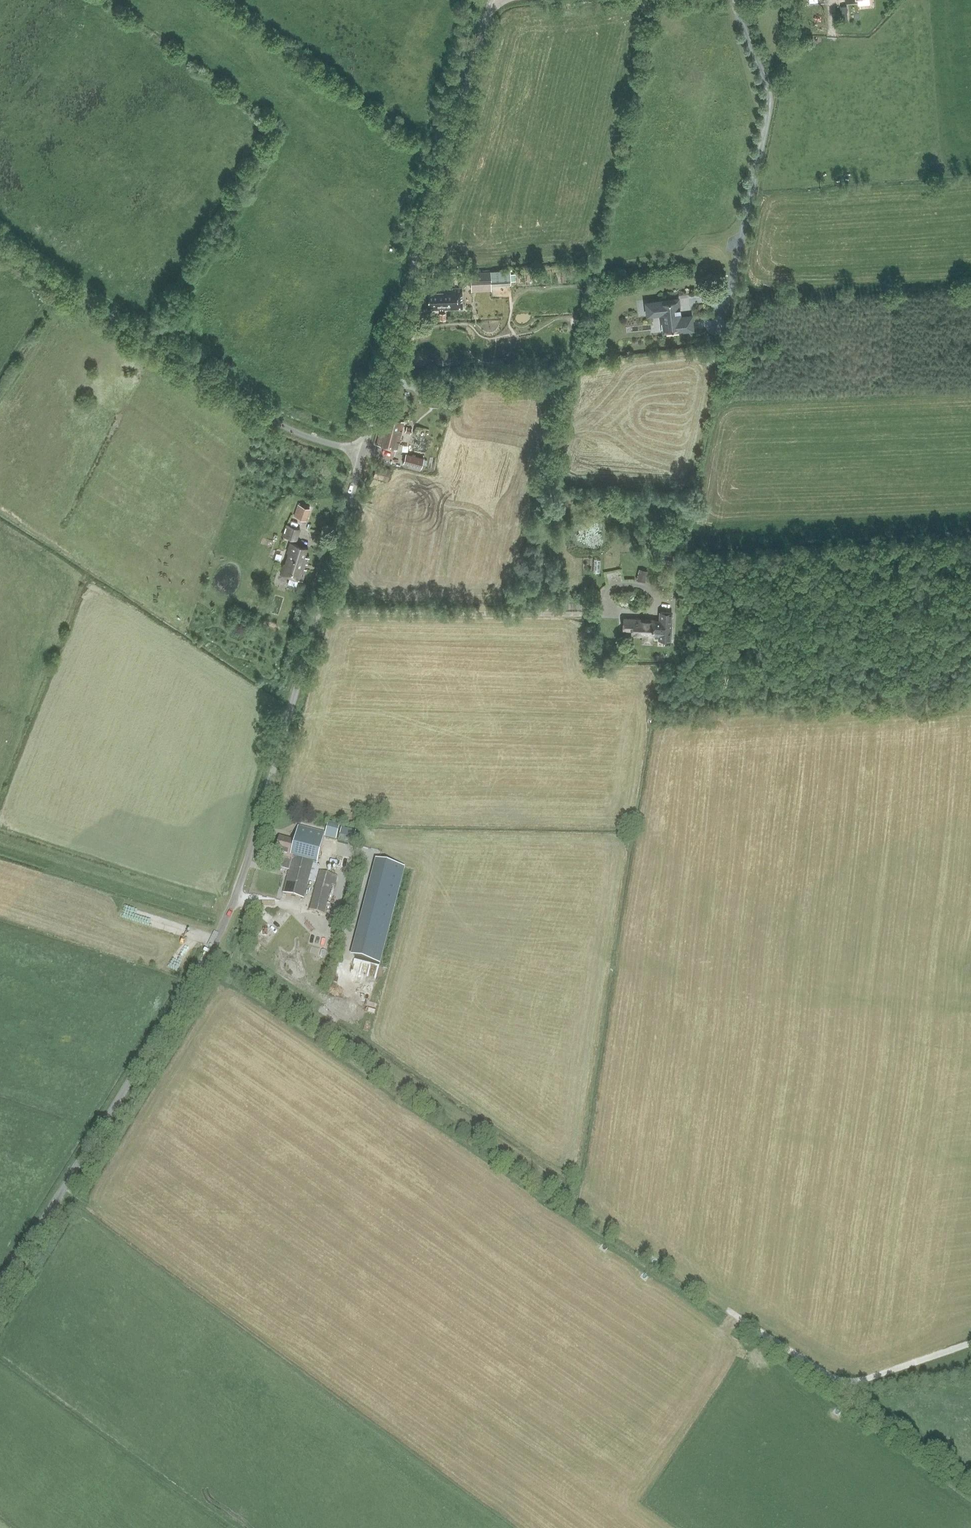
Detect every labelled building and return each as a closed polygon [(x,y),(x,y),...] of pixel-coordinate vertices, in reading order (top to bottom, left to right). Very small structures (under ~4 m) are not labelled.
[(843,11),(844,21),(852,20),(851,10),(843,11)] [(491,284),(490,271),(470,272),(471,285),(486,284),(491,284)] [(428,311),(462,310),(462,289),(443,289),(443,293),(427,293),(428,311)] [(646,316),(661,314),(663,332),(695,329),(693,316),(680,317),(677,300),(644,303),(646,316)] [(404,376),(402,384),(418,387),(419,379),(404,376)] [(442,393),(430,390),(426,404),(438,408),(442,393)] [(397,451),(404,423),(388,418),(385,429),(380,428),(376,445),(397,451)] [(419,425),(417,435),(426,437),(428,427),(419,425)] [(421,468),(424,458),(406,454),(404,463),(421,468)] [(390,470),(376,466),(373,478),(387,481),(390,470)] [(298,504),(294,517),(306,521),(310,509),(298,504)] [(282,536),(297,541),(301,529),(286,524),(282,536)] [(298,580),(302,581),(306,570),(304,569),(305,564),(307,564),(308,558),(304,556),(307,548),(290,543),(287,553),(288,554),(285,564),(283,564),(280,574),(290,577),(288,583),(296,586),(298,580)] [(648,571),(639,569),(636,580),(645,582),(648,571)] [(659,624),(654,624),(654,621),(623,620),(623,630),(631,630),(631,634),(641,635),(641,643),(652,643),(652,635),(653,635),(654,634),(659,635),(658,640),(670,641),(672,613),(660,613),(659,624)] [(340,825),(328,822),(324,837),(336,840),(340,825)] [(317,863),(324,834),(297,827),(294,841),(279,837),(274,856),(284,859),(284,858),(291,859),(283,894),(304,899),(312,862),(317,863)] [(356,831),(342,827),(340,835),(354,839),(356,831)] [(378,859),(355,956),(385,963),(408,865),(378,859)] [(309,879),(316,881),(320,865),(313,864),(309,879)] [(337,876),(319,871),(314,890),(309,910),(324,914),(329,893),(332,885),(335,886),(337,876)]
